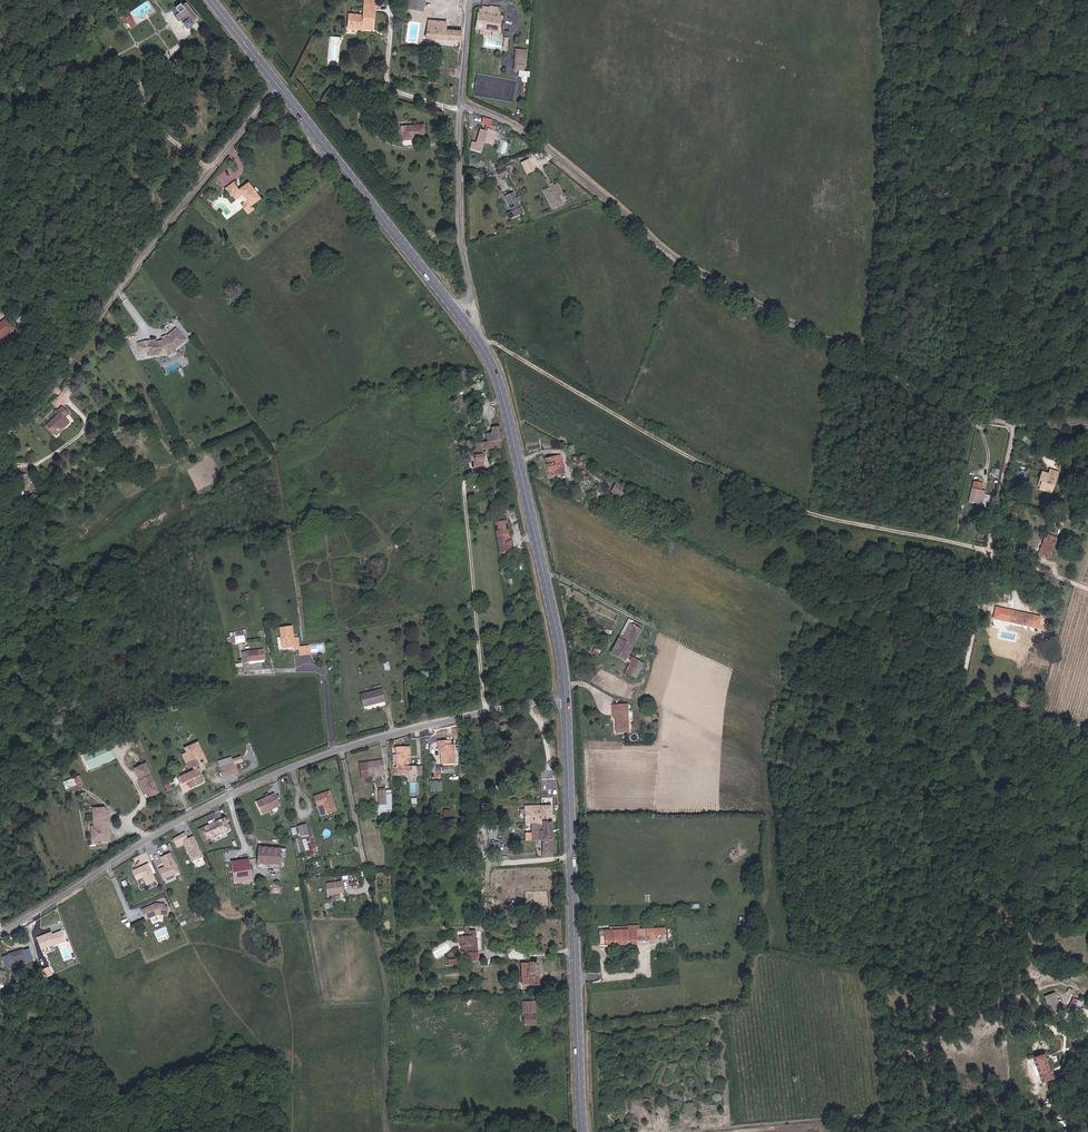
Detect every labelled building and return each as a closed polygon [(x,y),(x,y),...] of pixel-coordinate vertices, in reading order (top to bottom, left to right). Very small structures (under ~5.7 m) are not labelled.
[(407,8),(421,9),(422,0),(408,0),(407,8)] [(196,23),(198,21),(187,5),(183,8),(182,6),(177,10),(180,15),(176,18),(188,33),(194,28),(194,27),(197,24),(196,23)] [(358,20),(347,20),(347,28),(351,28),(351,31),(359,31),(359,29),(373,30),(374,5),(364,5),(363,17),(358,17),(358,20)] [(480,10),(480,15),(479,15),(477,30),(481,31),(481,36),(486,37),(486,35),(489,36),(490,32),(499,33),(501,18),(500,17),(500,8),(490,7),(490,9),(483,8),(483,10),(480,10)] [(132,22),(127,14),(120,18),(124,25),(126,24),(127,25),(132,22)] [(425,38),(460,40),(461,30),(447,30),(447,22),(428,21),(428,29),(425,38)] [(525,72),(525,65),(526,50),(518,50),(517,71),(525,72)] [(173,74),(183,69),(178,60),(168,65),(173,74)] [(359,99),(356,109),(368,113),(372,103),(359,99)] [(491,126),(488,125),(486,130),(480,129),(476,142),(472,141),(470,149),(481,152),(484,143),(493,145),(497,133),(495,132),(496,127),(491,126)] [(424,127),(401,127),(401,141),(412,141),(412,138),(424,138),(424,127)] [(530,159),(522,163),(527,173),(535,169),(530,159)] [(504,163),(507,168),(510,176),(517,174),(510,161),(504,163)] [(503,179),(510,176),(507,168),(500,172),(503,179)] [(251,208),(247,211),(249,214),(255,210),(253,206),(261,199),(257,193),(255,193),(253,191),(253,189),(249,183),(240,191),(235,184),(227,189),(232,197),(234,196),(237,200),(238,199),(242,196),(251,208)] [(558,186),(545,191),(554,210),(563,205),(559,197),(563,195),(558,186)] [(505,199),(512,214),(521,210),(513,195),(505,199)] [(251,208),(242,196),(238,199),(247,211),(251,208)] [(179,326),(171,317),(164,322),(172,332),(166,337),(167,339),(162,342),(155,343),(154,342),(140,345),(142,355),(148,353),(156,352),(157,356),(166,354),(174,351),(185,342),(175,330),(179,326)] [(0,322),(0,339),(11,330),(3,319),(0,322)] [(60,405),(55,408),(57,411),(43,423),(51,433),(56,429),(55,427),(65,419),(62,416),(66,413),(60,405)] [(503,441),(502,434),(501,434),(484,436),(485,443),(503,441)] [(503,441),(485,443),(475,444),(476,450),(473,451),(476,467),(484,466),(481,451),(504,448),(503,441)] [(561,455),(545,459),(549,477),(565,474),(561,455)] [(573,461),(583,467),(585,463),(574,458),(573,461)] [(1048,473),(1040,471),(1038,479),(1042,480),(1040,487),(1051,490),(1056,471),(1049,469),(1048,473)] [(16,475),(17,491),(26,491),(25,474),(16,475)] [(971,480),(967,500),(980,503),(980,499),(976,498),(979,481),(971,480)] [(624,500),(629,490),(617,483),(611,493),(624,500)] [(500,553),(509,551),(511,551),(506,517),(494,518),(500,553)] [(1072,537),(1075,530),(1067,527),(1064,534),(1072,537)] [(1036,551),(1046,555),(1054,535),(1044,531),(1036,551)] [(994,618),(1039,629),(1042,617),(996,607),(994,618)] [(619,635),(610,654),(625,662),(642,627),(632,622),(631,625),(629,623),(622,637),(619,635)] [(295,650),(299,650),(299,648),(298,638),(294,638),(292,627),(280,629),(282,647),(295,646),(295,650)] [(230,631),(232,644),(247,642),(245,630),(230,631)] [(311,645),(311,652),(324,651),(323,644),(311,645)] [(265,649),(243,651),(243,661),(266,660),(265,649)] [(637,679),(644,664),(633,658),(625,673),(637,679)] [(363,707),(383,701),(380,690),(360,695),(363,707)] [(629,730),(628,702),(614,703),(615,715),(617,715),(617,731),(629,730)] [(459,736),(447,736),(447,749),(451,749),(451,759),(463,759),(463,741),(460,741),(459,736)] [(418,741),(405,742),(406,762),(404,762),(404,768),(416,767),(416,769),(425,769),(425,761),(417,761),(417,749),(419,749),(418,741)] [(83,753),(89,769),(115,759),(108,743),(83,753)] [(206,763),(198,743),(185,749),(187,754),(193,766),(195,771),(178,779),(184,791),(203,783),(196,768),(206,763)] [(193,766),(187,754),(183,756),(189,768),(193,766)] [(383,769),(393,768),(391,755),(369,759),(369,768),(371,768),(371,771),(368,771),(368,774),(384,772),(383,769)] [(234,766),(233,758),(221,761),(222,768),(234,766)] [(150,774),(144,763),(135,768),(140,779),(150,774)] [(238,772),(237,765),(234,766),(222,768),(223,775),(238,772)] [(158,791),(150,774),(140,779),(148,795),(158,791)] [(83,776),(77,779),(80,786),(86,783),(83,776)] [(430,791),(442,791),(442,780),(430,780),(430,791)] [(334,811),(345,807),(337,788),(320,795),(324,805),(330,802),(334,811)] [(275,792),(256,801),(262,814),(281,805),(275,792)] [(525,836),(533,836),(532,807),(532,803),(524,803),(525,836)] [(544,856),(554,856),(553,806),(532,807),(533,836),(533,841),(543,841),(544,856)] [(108,826),(109,814),(95,813),(95,827),(95,832),(91,832),(91,841),(108,841),(108,830),(106,830),(106,826),(108,826)] [(226,816),(198,828),(204,841),(231,829),(226,816)] [(301,837),(310,834),(307,823),(297,825),(301,837)] [(198,848),(196,845),(197,844),(193,836),(188,838),(185,832),(173,838),(177,847),(184,843),(192,860),(202,855),(198,847),(198,848)] [(301,837),(307,857),(315,854),(310,835),(301,837)] [(279,845),(255,844),(255,862),(278,863),(279,845)] [(179,872),(171,853),(161,857),(165,866),(163,868),(163,869),(160,870),(164,878),(179,872)] [(231,862),(236,881),(253,877),(248,857),(244,858),(244,854),(234,856),(235,861),(231,862)] [(155,880),(147,863),(133,870),(137,879),(143,876),(146,884),(155,880)] [(350,889),(348,878),(339,879),(339,880),(337,881),(337,880),(331,881),(333,892),(350,889)] [(147,917),(159,911),(170,912),(170,907),(169,904),(166,903),(166,901),(157,900),(142,907),(147,917)] [(474,930),(478,930),(478,925),(465,925),(466,929),(461,929),(462,936),(466,936),(466,945),(469,944),(469,953),(480,953),(480,945),(478,945),(478,942),(479,942),(479,935),(474,935),(474,930)] [(50,931),(37,935),(41,947),(54,942),(54,943),(65,939),(62,929),(51,933),(50,931)] [(628,930),(623,930),(610,930),(605,930),(606,944),(637,944),(637,941),(650,941),(650,935),(656,934),(655,929),(642,929),(637,930),(628,930)] [(26,963),(33,961),(29,949),(23,951),(23,950),(9,955),(2,957),(6,969),(13,967),(12,963),(25,959),(26,963)] [(524,978),(537,977),(536,956),(524,957),(524,978)] [(1053,999),(1048,986),(1038,990),(1039,992),(1043,990),(1046,998),(1041,999),(1042,1003),(1053,999)] [(1070,1006),(1080,1009),(1084,1001),(1073,997),(1070,1006)] [(526,999),(526,1028),(536,1028),(536,999),(526,999)] [(1039,1045),(1025,1049),(1035,1076),(1048,1071),(1039,1045)]
